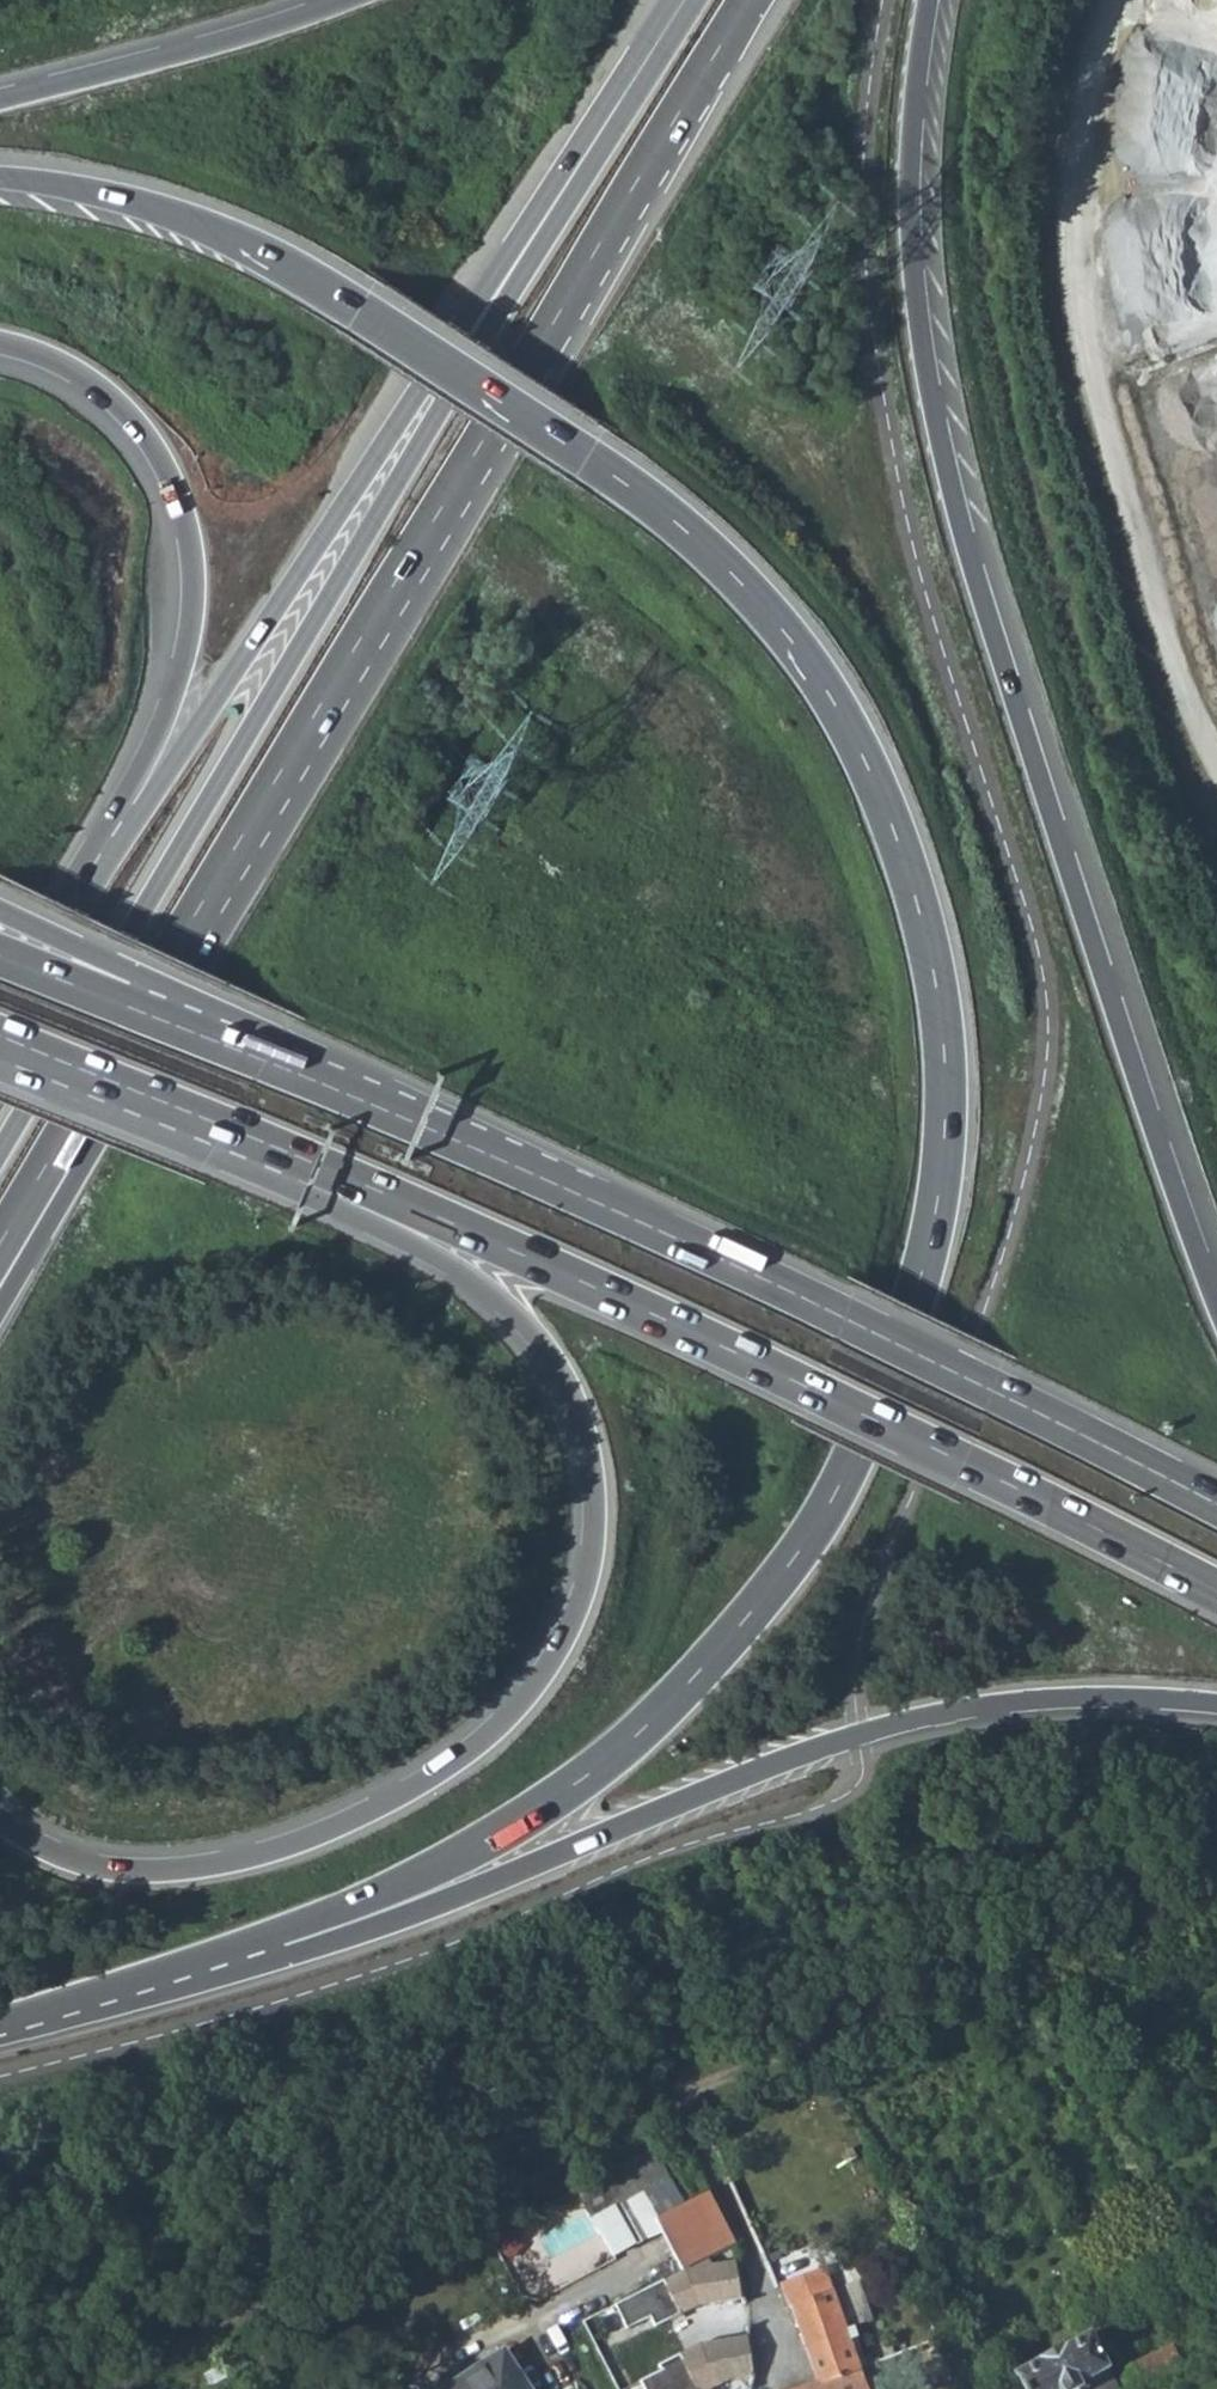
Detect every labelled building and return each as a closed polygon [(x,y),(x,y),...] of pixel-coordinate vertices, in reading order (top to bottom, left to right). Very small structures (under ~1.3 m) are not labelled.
[(623,2210),(668,2188),(649,2154),(581,2187),(618,2254),(638,2243),(623,2210)] [(713,2193),(661,2218),(685,2270),(701,2261),(736,2241),(713,2193)] [(685,2270),(618,2302),(630,2328),(653,2317),(658,2326),(684,2314),(746,2298),(739,2261),(701,2261),(685,2270)] [(782,2284),(783,2288),(819,2384),(821,2388),(861,2372),(847,2334),(873,2323),(857,2284),(846,2288),(832,2294),(823,2269),(782,2284)] [(750,2334),(703,2341),(662,2364),(665,2369),(643,2382),(646,2388),(715,2388),(729,2382),(756,2376),(750,2334)] [(1022,2388),(1084,2388),(1082,2386),(1108,2370),(1090,2335),(1065,2348),(1063,2347),(1038,2361),(1039,2363),(1015,2377),(1022,2388)] [(1133,2363),(1142,2381),(1182,2365),(1173,2346),(1133,2363)] [(503,2354),(447,2388),(526,2388),(503,2354)] [(1108,2370),(1082,2386),(1084,2388),(1119,2388),(1108,2370)] [(861,2372),(821,2388),(819,2384),(802,2388),(868,2388),(861,2372)]
